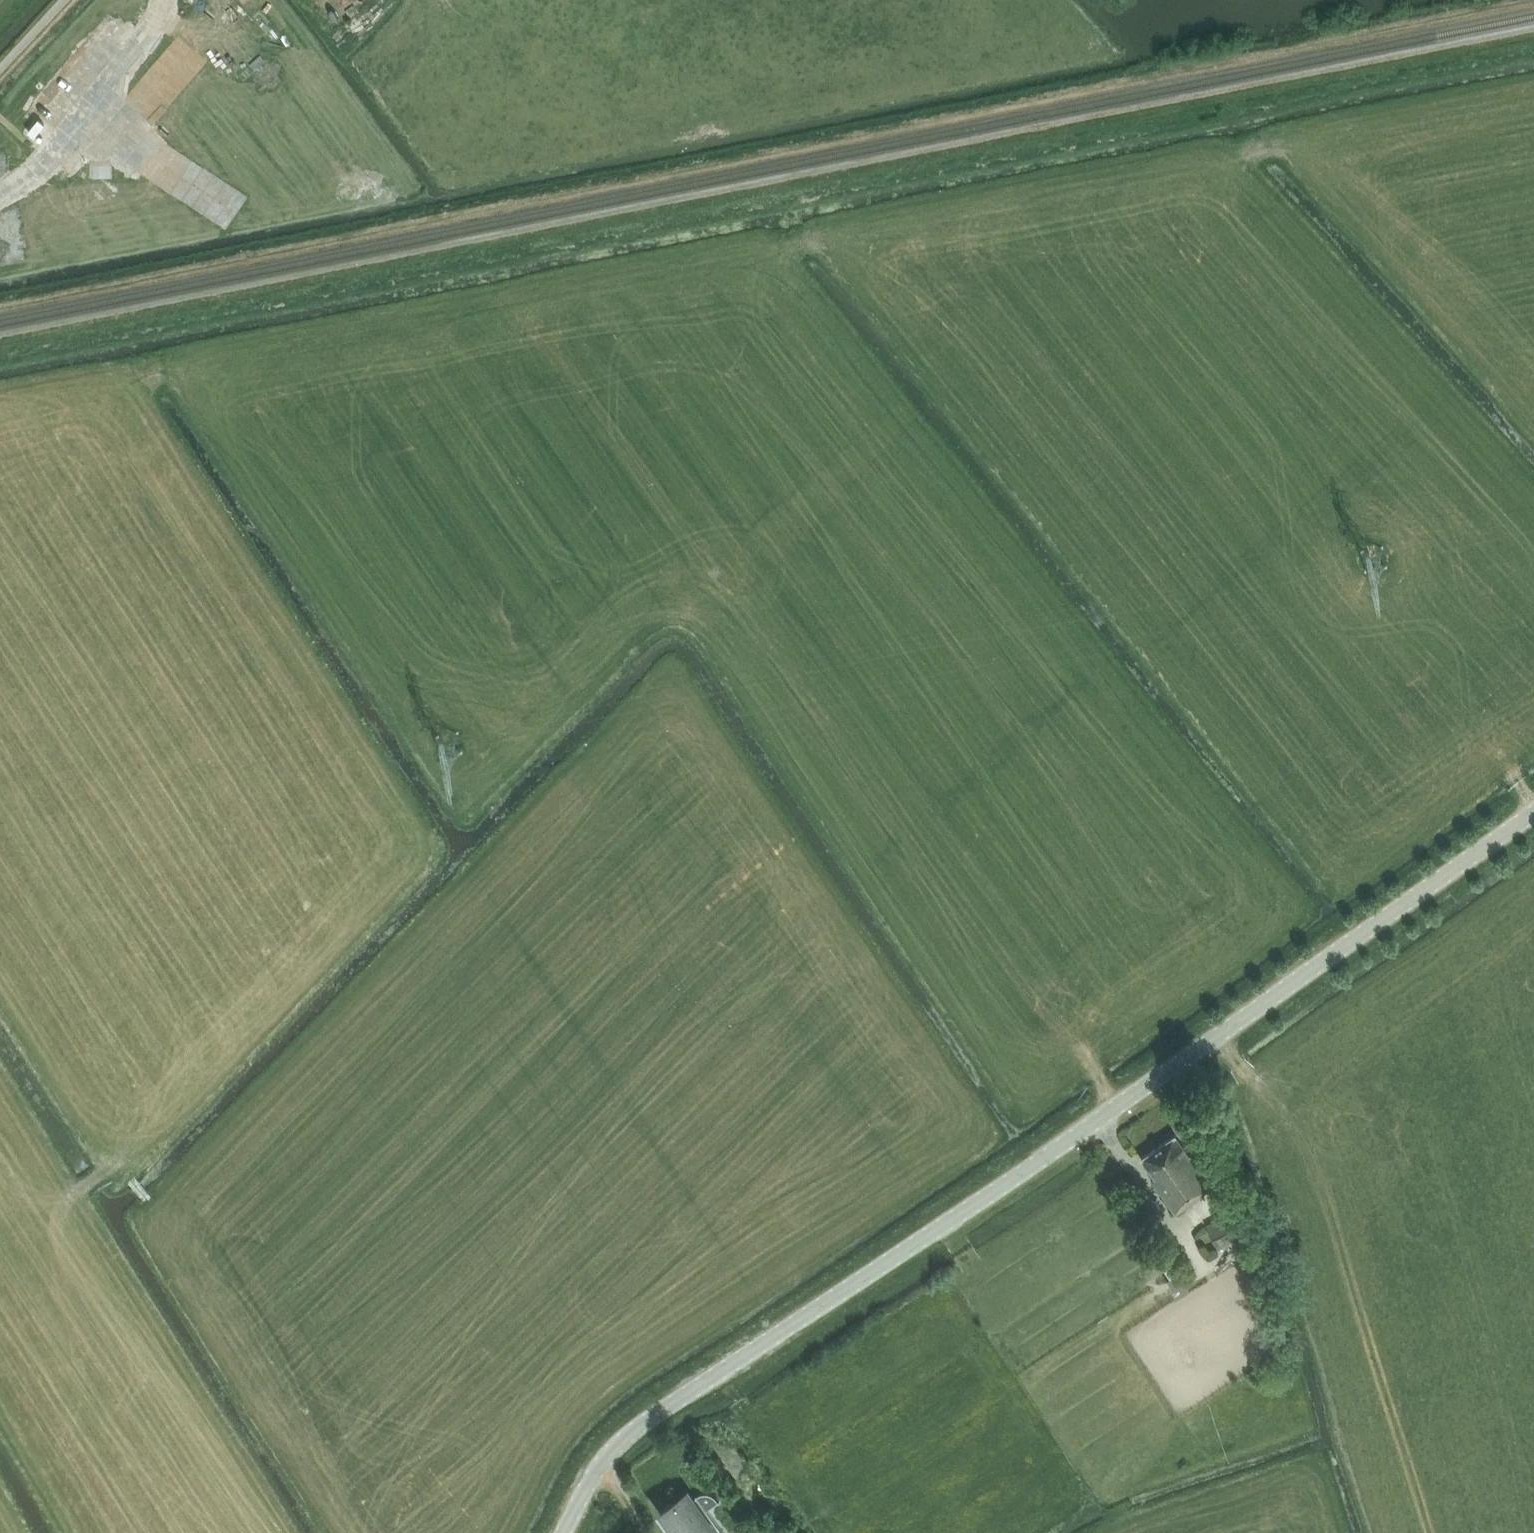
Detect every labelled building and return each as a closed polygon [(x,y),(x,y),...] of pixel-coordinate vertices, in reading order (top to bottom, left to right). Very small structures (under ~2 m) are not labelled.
[(1201,1193),(1214,1184),(1192,1153),(1189,1155),(1175,1135),(1141,1158),(1156,1178),(1153,1180),(1176,1214),(1203,1195),(1201,1193)] [(1218,1218),(1206,1223),(1219,1249),(1230,1243),(1246,1235),(1248,1234),(1236,1208),(1218,1218)] [(1230,1243),(1237,1257),(1253,1249),(1246,1235),(1230,1243)] [(693,1497),(687,1490),(661,1509),(679,1532),(694,1532),(702,1527),(706,1532),(725,1532),(707,1508),(719,1499),(718,1498),(717,1499),(716,1497),(714,1495),(713,1494),(711,1493),(709,1492),(708,1492),(705,1491),(703,1491),(701,1492),(699,1492),(696,1494),(696,1493),(694,1493),(696,1495),(693,1497)]
